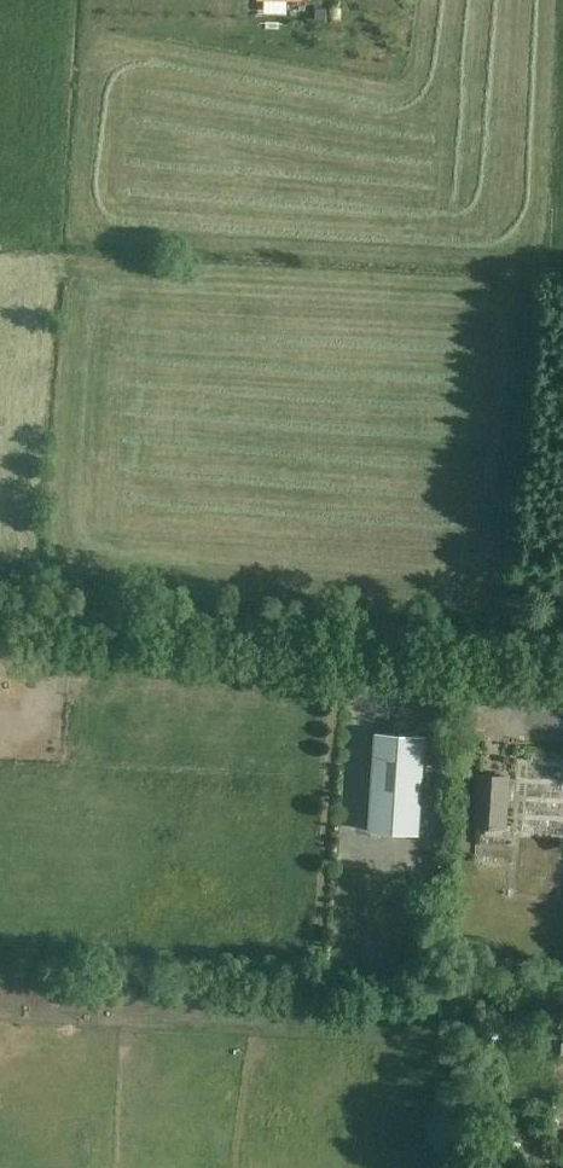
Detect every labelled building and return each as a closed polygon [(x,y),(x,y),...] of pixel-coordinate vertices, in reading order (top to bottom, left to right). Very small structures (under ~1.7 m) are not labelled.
[(426,736),(407,735),(408,723),(396,722),(395,734),(376,733),(370,831),(419,834),(426,736)] [(504,827),(507,776),(480,775),(477,826),(504,827)]
